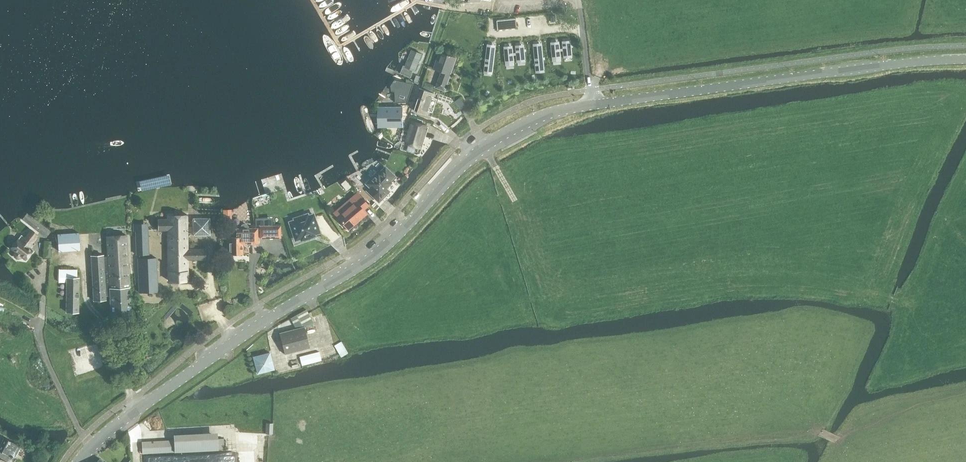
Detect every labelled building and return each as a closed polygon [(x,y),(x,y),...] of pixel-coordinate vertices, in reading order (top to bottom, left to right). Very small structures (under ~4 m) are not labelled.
[(497,19),(498,30),(517,28),(516,17),(497,19)] [(560,42),(551,43),(553,62),(562,61),(561,52),(563,51),(564,59),(573,58),(571,40),(562,41),(563,49),(560,49),(560,42)] [(542,43),(533,44),(536,73),(545,72),(542,43)] [(486,45),(484,73),(493,74),(496,46),(486,45)] [(513,46),(503,47),(505,66),(515,65),(514,56),(516,56),(517,62),(526,61),(524,45),(515,46),(516,52),(514,53),(513,46)] [(415,70),(422,53),(412,49),(405,66),(404,65),(401,73),(410,76),(413,70),(415,70)] [(445,90),(456,57),(440,52),(434,68),(442,71),(436,87),(445,90)] [(395,102),(408,102),(414,84),(394,79),(390,85),(391,91),(394,92),(395,102)] [(425,81),(422,89),(424,89),(433,92),(435,84),(425,81)] [(418,97),(414,110),(426,115),(429,106),(428,106),(433,92),(424,89),(421,98),(418,97)] [(445,102),(450,103),(454,101),(451,98),(447,96),(441,94),(440,94),(438,99),(440,100),(445,102)] [(386,112),(381,112),(381,123),(386,123),(386,126),(394,126),(394,123),(398,123),(398,124),(403,124),(403,106),(386,106),(386,112)] [(406,142),(420,146),(427,126),(414,122),(412,127),(411,126),(406,142)] [(385,187),(390,182),(388,181),(393,175),(385,167),(380,173),(378,171),(367,183),(370,186),(367,190),(379,201),(388,191),(389,191),(385,187)] [(348,229),(353,225),(366,213),(363,209),(368,205),(357,193),(348,201),(351,205),(337,216),(348,229)] [(27,212),(26,213),(22,219),(46,237),(51,230),(27,212)] [(168,214),(168,219),(158,219),(158,230),(168,230),(168,280),(188,280),(188,259),(205,259),(205,249),(187,249),(187,214),(168,214)] [(211,216),(193,215),(193,233),(210,233),(211,216)] [(296,239),(318,231),(319,231),(314,217),(308,218),(306,215),(296,218),(296,223),(291,224),(296,239)] [(257,243),(257,228),(248,228),(248,226),(247,224),(245,223),(243,223),(241,224),(240,226),(240,228),(236,228),(230,228),(230,237),(229,237),(229,254),(242,254),(242,243),(257,243)] [(281,238),(281,227),(280,226),(272,226),(265,226),(260,226),(260,238),(281,238)] [(22,257),(25,260),(33,250),(30,248),(33,244),(32,243),(38,235),(31,229),(25,237),(23,236),(20,241),(18,239),(11,248),(14,251),(14,254),(15,256),(17,258),(19,258),(22,257)] [(135,254),(139,254),(139,258),(138,258),(139,292),(158,291),(156,258),(144,258),(144,254),(149,254),(148,229),(134,230),(135,254)] [(54,236),(55,252),(76,251),(75,235),(54,236)] [(90,255),(92,273),(104,273),(105,278),(129,276),(127,235),(106,237),(108,258),(103,258),(103,254),(90,255)] [(51,240),(44,240),(43,258),(50,258),(51,240)] [(110,295),(111,317),(131,316),(130,295),(130,287),(129,276),(105,278),(104,273),(92,273),(93,295),(93,300),(106,299),(106,295),(110,295)] [(78,312),(79,312),(79,295),(79,277),(66,277),(66,295),(66,312),(76,312),(78,312)] [(312,319),(306,310),(291,318),(296,328),(312,319)] [(304,326),(279,333),(285,354),(310,347),(304,326)] [(342,339),(335,343),(341,355),(349,351),(342,339)] [(270,349),(253,354),(257,372),(275,367),(270,349)] [(217,432),(173,434),(174,440),(174,451),(218,449),(224,449),(223,438),(217,438),(217,432)] [(9,461),(10,461),(10,460),(13,461),(15,458),(12,456),(18,445),(3,437),(0,444),(0,457),(9,461)] [(173,439),(141,441),(142,453),(174,452),(173,439)] [(146,454),(146,461),(233,461),(233,451),(146,454)]
